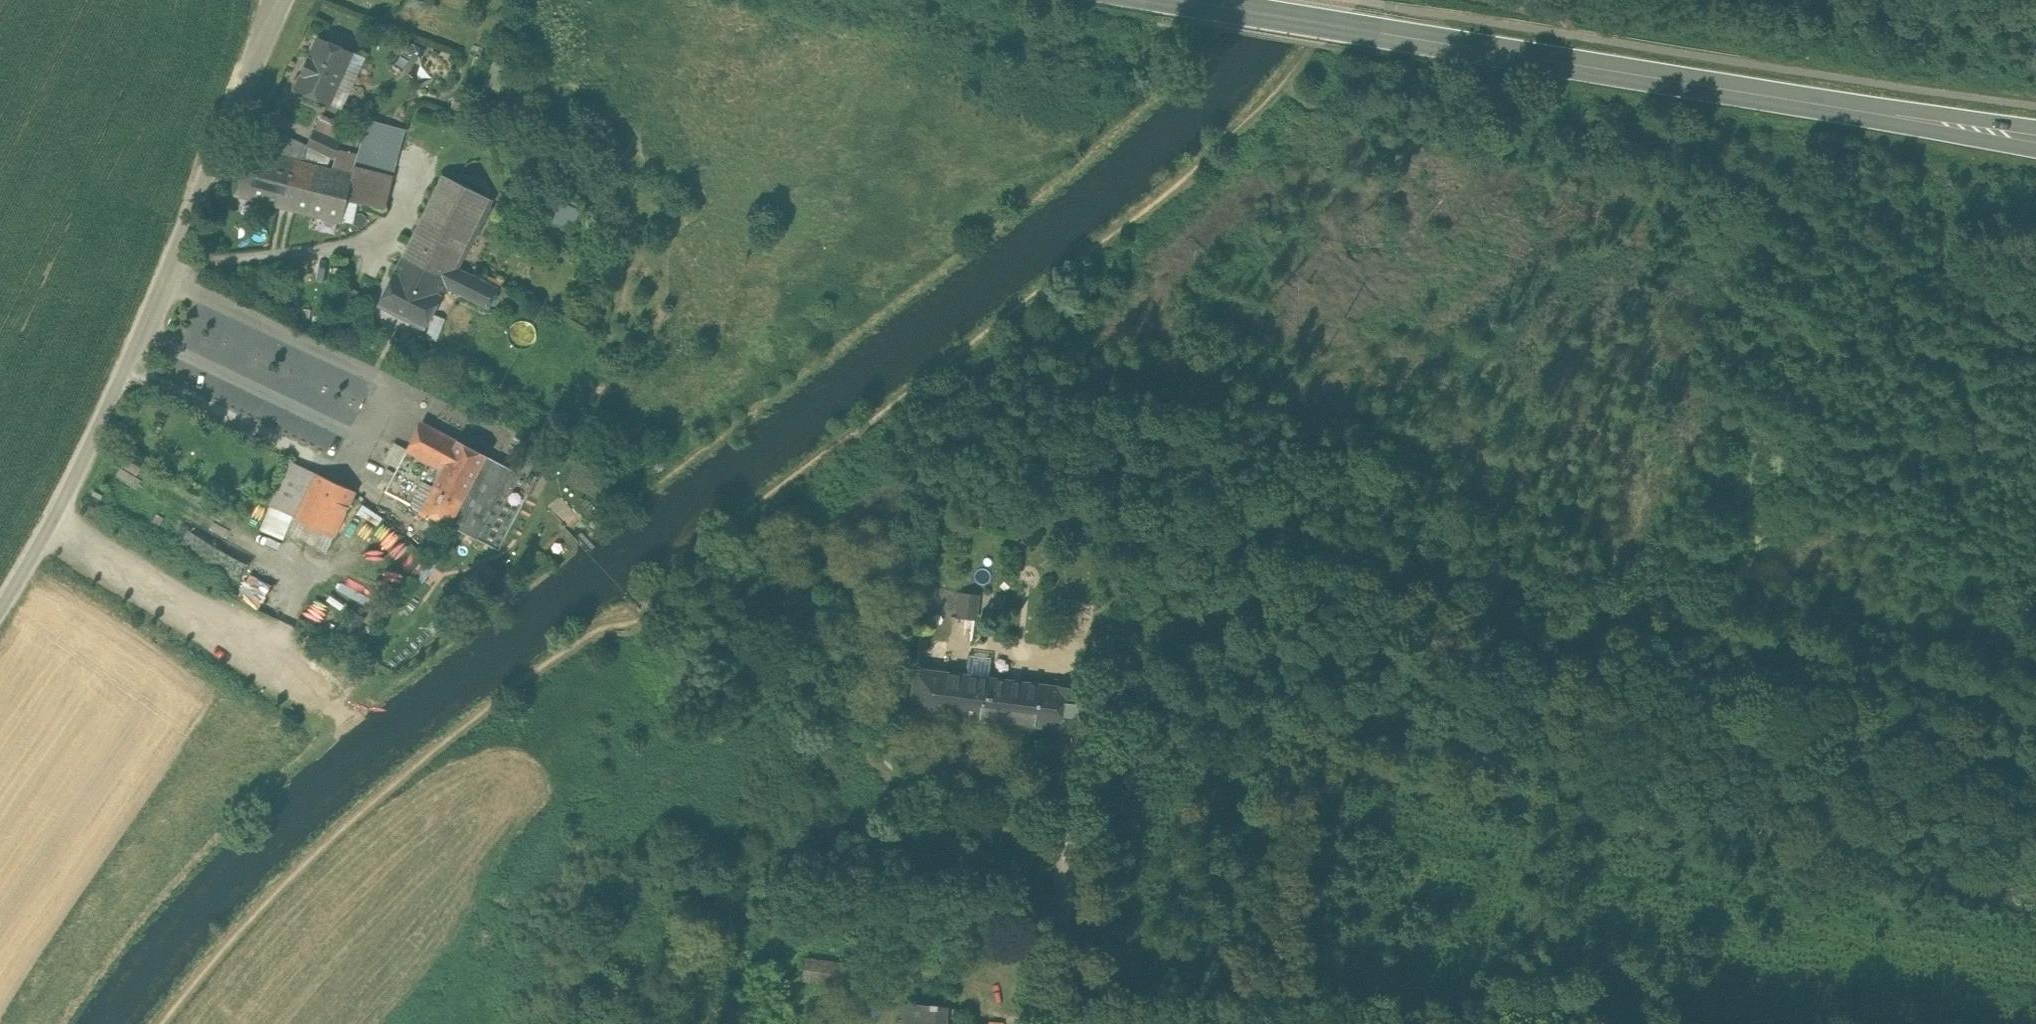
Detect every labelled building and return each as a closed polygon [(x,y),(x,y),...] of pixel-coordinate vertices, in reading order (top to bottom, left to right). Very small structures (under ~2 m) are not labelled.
[(352,54),(353,52),(320,37),(311,58),(309,57),(302,73),(304,73),(297,88),(330,103),(344,71),(341,69),(348,52),(352,54)] [(363,57),(353,52),(352,54),(344,71),(330,103),(340,107),(363,57)] [(344,71),(352,54),(348,52),(341,69),(344,71)] [(334,134),(338,125),(319,116),(315,125),(334,134)] [(369,119),(355,165),(394,175),(408,129),(369,119)] [(340,142),(316,131),(309,144),(334,156),(340,142)] [(247,147),(235,195),(343,222),(348,198),(353,173),(247,147)] [(386,208),(394,175),(355,165),(353,173),(348,198),(386,208)] [(446,287),(457,266),(491,198),(444,174),(396,271),(443,294),(446,287)] [(457,266),(446,287),(490,308),(500,287),(457,266)] [(379,304),(426,327),(443,294),(396,271),(379,304)] [(440,469),(455,438),(423,421),(407,452),(440,469)] [(455,438),(440,469),(420,508),(477,538),(513,469),(455,438)] [(291,460),(270,505),(293,516),(334,535),(355,490),(291,460)] [(366,498),(355,493),(345,515),(356,520),(366,498)] [(327,552),(334,535),(293,516),(285,533),(327,552)] [(960,590),(960,616),(980,617),(981,591),(960,590)] [(313,597),(301,619),(333,638),(345,615),(313,597)] [(1076,731),(1081,688),(916,667),(911,710),(1076,731)] [(872,958),(860,957),(859,973),(871,974),(872,958)] [(846,964),(806,958),(804,978),(844,984),(846,964)] [(949,1005),(911,1002),(909,1023),(947,1023),(949,1005)]
